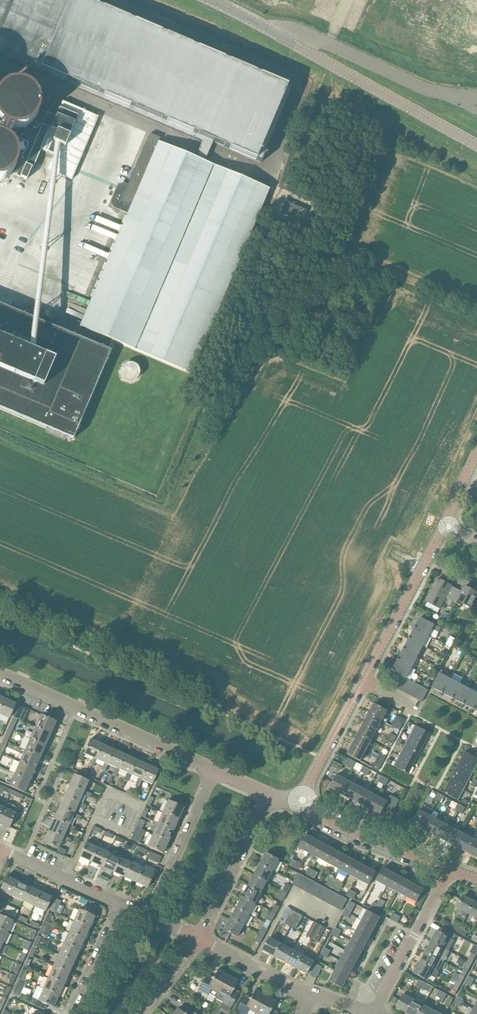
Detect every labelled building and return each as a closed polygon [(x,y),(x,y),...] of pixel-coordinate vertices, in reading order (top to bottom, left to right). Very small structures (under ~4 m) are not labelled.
[(37,72),(202,142),(200,147),(195,157),(204,161),(209,151),(213,141),(255,159),(261,162),(292,89),(285,86),(83,0),(0,0),(0,56),(37,72)] [(7,84),(1,87),(0,88),(0,124),(1,124),(6,128),(9,129),(11,129),(15,130),(16,130),(23,128),(29,125),(34,121),(37,115),(39,109),(39,103),(37,97),(34,92),(30,87),(25,84),(19,82),(13,82),(7,84)] [(4,130),(3,135),(16,144),(19,161),(15,171),(14,174),(21,176),(27,179),(32,167),(34,168),(41,149),(54,155),(48,169),(54,172),(75,123),(78,116),(59,108),(62,101),(62,99),(46,92),(39,109),(39,112),(38,114),(37,116),(36,117),(35,119),(33,125),(22,132),(4,130)] [(67,142),(54,172),(71,179),(93,130),(99,117),(62,101),(59,108),(78,116),(75,123),(67,142)] [(158,142),(160,137),(149,133),(127,185),(123,184),(120,185),(117,187),(110,202),(111,206),(113,209),(127,215),(79,326),(81,326),(77,337),(0,304),(0,408),(73,439),(111,351),(109,350),(113,340),(134,349),(190,373),(269,189),(213,165),(204,161),(195,157),(158,142)] [(2,180),(7,177),(11,174),(13,172),(16,167),(18,161),(18,155),(16,149),(13,143),(8,139),(3,136),(0,135),(0,180),(2,180)] [(285,201),(280,214),(301,223),(307,210),(285,201)] [(128,386),(132,386),(136,384),(139,382),(142,379),(143,375),(143,371),(141,367),(138,364),(135,362),(131,361),(127,362),(123,363),(120,366),(118,370),(118,374),(119,378),(121,382),(124,384),(128,386)] [(451,601),(457,589),(452,587),(452,586),(438,579),(426,601),(440,609),(446,598),(451,601)] [(451,601),(453,602),(456,603),(457,601),(462,603),(471,608),(476,598),(476,593),(465,586),(462,592),(457,589),(455,594),(451,601)] [(442,613),(439,619),(445,622),(448,616),(442,613)] [(415,628),(429,636),(433,629),(439,632),(441,628),(420,617),(415,628)] [(423,647),(429,636),(415,628),(409,639),(423,647)] [(418,658),(423,647),(409,639),(403,650),(418,658)] [(412,668),(418,658),(403,650),(398,660),(412,668)] [(407,679),(412,668),(398,660),(392,671),(399,674),(407,679)] [(440,673),(432,687),(443,693),(451,678),(440,673)] [(428,690),(407,679),(399,674),(393,686),(422,702),(428,690)] [(451,678),(443,693),(453,698),(461,684),(451,679),(451,678)] [(463,704),(471,689),(461,684),(453,698),(463,704)] [(463,704),(474,709),(476,704),(476,692),(471,689),(463,704)] [(9,719),(16,704),(5,699),(0,709),(0,714),(9,719)] [(369,714),(382,721),(387,710),(375,704),(369,714)] [(19,705),(13,717),(17,719),(19,719),(24,708),(19,705)] [(377,731),(382,721),(369,714),(364,724),(377,731)] [(40,715),(35,727),(51,734),(56,722),(40,715)] [(399,730),(405,720),(397,715),(391,726),(396,729),(399,730)] [(13,718),(8,729),(12,731),(17,719),(13,717),(13,718)] [(364,724),(359,734),(371,741),(377,731),(364,724)] [(410,736),(424,744),(430,733),(416,726),(410,736)] [(35,727),(30,739),(35,741),(45,746),(51,734),(35,727)] [(7,743),(12,731),(8,729),(3,741),(7,743)] [(359,734),(353,744),(366,751),(371,741),(359,734)] [(410,736),(405,746),(419,754),(424,744),(410,736)] [(40,758),(45,746),(30,739),(24,751),(40,758)] [(82,752),(79,760),(82,762),(85,755),(93,758),(95,759),(101,744),(90,739),(84,753),(82,752)] [(93,758),(90,765),(92,766),(94,767),(97,760),(104,763),(107,764),(113,750),(102,745),(101,744),(95,759),(93,758)] [(353,744),(348,755),(361,761),(366,751),(353,744)] [(405,746),(400,756),(414,764),(419,754),(405,746)] [(118,769),(124,755),(113,750),(107,764),(104,763),(101,770),(105,772),(108,765),(116,768),(118,769)] [(35,770),(40,758),(24,751),(19,762),(35,770)] [(474,769),(476,764),(476,758),(465,752),(460,762),(474,769)] [(129,774),(136,760),(124,755),(118,769),(116,768),(112,775),(116,777),(119,770),(127,773),(129,774)] [(408,774),(414,764),(400,756),(394,766),(408,774)] [(354,769),(357,763),(350,759),(346,757),(343,763),(354,769)] [(372,767),(372,768),(378,771),(382,765),(384,761),(378,758),(376,761),(372,767)] [(141,779),(147,765),(136,760),(129,774),(127,773),(124,780),(127,782),(131,775),(138,778),(141,779)] [(30,781),(35,770),(19,762),(14,774),(30,781)] [(469,779),(474,769),(460,762),(455,772),(469,779)] [(141,779),(138,778),(135,785),(139,787),(142,780),(152,785),(158,770),(147,765),(141,779)] [(463,790),(469,779),(455,772),(449,782),(463,790)] [(24,793),(30,781),(14,774),(9,786),(24,793)] [(84,793),(83,795),(90,798),(91,794),(84,791),(89,781),(74,774),(69,786),(84,793)] [(337,775),(330,788),(340,793),(347,780),(337,775)] [(347,780),(340,793),(350,799),(357,786),(347,780)] [(458,800),(463,790),(449,782),(444,793),(458,800)] [(11,790),(0,785),(0,790),(9,794),(11,790)] [(79,802),(83,795),(84,793),(69,786),(64,797),(78,804),(78,806),(85,809),(86,805),(79,802)] [(357,786),(350,799),(361,804),(368,791),(357,786)] [(11,790),(9,794),(22,800),(23,796),(11,790)] [(368,791),(361,804),(371,809),(377,797),(368,791)] [(400,800),(391,795),(387,802),(377,797),(371,809),(381,815),(384,808),(393,813),(400,800)] [(74,814),(78,806),(78,804),(64,797),(59,809),(73,815),(73,817),(80,820),(81,817),(74,814)] [(163,812),(179,820),(184,808),(168,800),(163,812)] [(0,815),(0,825),(8,829),(11,822),(16,813),(17,809),(16,807),(13,805),(11,804),(8,804),(5,804),(4,808),(0,815)] [(69,825),(73,817),(73,815),(59,809),(54,820),(68,827),(68,829),(75,832),(76,828),(69,825)] [(423,829),(430,816),(420,811),(413,823),(423,829)] [(174,831),(179,820),(163,812),(157,823),(174,831)] [(430,816),(423,829),(433,834),(440,822),(430,816)] [(136,827),(140,829),(141,830),(145,822),(140,819),(136,827)] [(64,836),(68,829),(68,827),(54,820),(49,831),(63,838),(62,840),(70,843),(71,839),(64,836)] [(444,840),(450,827),(440,822),(433,834),(444,840)] [(169,842),(174,831),(157,823),(152,835),(169,842)] [(135,841),(140,829),(136,827),(131,839),(135,841)] [(450,827),(444,840),(453,845),(460,832),(450,827)] [(59,848),(62,840),(63,838),(49,831),(44,843),(58,849),(57,851),(65,854),(66,851),(59,848)] [(463,850),(470,838),(460,832),(453,845),(463,850)] [(305,834),(299,847),(309,853),(316,840),(305,834)] [(164,854),(169,842),(152,835),(147,846),(164,854)] [(476,849),(476,841),(470,838),(463,850),(473,856),(476,849)] [(316,840),(309,853),(313,855),(319,858),(325,845),(316,840)] [(91,862),(97,848),(86,843),(79,857),(91,862)] [(325,845),(319,858),(329,863),(336,851),(325,845)] [(102,867),(108,853),(97,848),(91,862),(102,867)] [(336,851),(329,863),(339,869),(346,856),(344,855),(336,851)] [(159,863),(161,857),(162,857),(150,852),(147,858),(159,863)] [(114,872),(120,858),(108,853),(102,867),(114,872)] [(260,864),(273,871),(279,860),(267,853),(260,864)] [(348,874),(355,861),(346,856),(339,869),(348,874)] [(125,877),(131,863),(120,858),(114,872),(125,877)] [(293,867),(299,870),(302,864),(296,861),(293,867)] [(355,861),(348,874),(359,879),(366,867),(355,861)] [(131,863),(125,877),(136,882),(142,868),(131,863)] [(267,882),(273,871),(260,864),(255,875),(267,882)] [(366,867),(359,879),(359,880),(370,885),(376,872),(366,867)] [(142,868),(136,882),(136,883),(148,888),(154,874),(152,873),(143,869),(143,868),(142,868)] [(383,868),(376,880),(386,886),(393,873),(383,868)] [(313,870),(310,876),(315,879),(318,873),(314,870),(313,870)] [(298,873),(292,884),(299,888),(305,877),(298,873)] [(393,873),(386,886),(387,886),(397,891),(404,879),(394,874),(393,873)] [(261,894),(267,882),(255,875),(248,887),(261,894)] [(18,882),(6,876),(0,889),(0,891),(11,896),(18,882)] [(305,877),(299,888),(304,890),(310,879),(305,877)] [(310,879),(304,890),(309,893),(315,882),(310,879)] [(404,879),(397,891),(406,897),(413,884),(404,879)] [(22,901),(29,887),(18,882),(11,896),(22,901)] [(315,882),(309,893),(315,896),(321,885),(315,882)] [(283,891),(287,893),(291,886),(286,884),(283,891)] [(413,884),(406,897),(417,902),(424,890),(414,884),(413,884)] [(321,885),(315,896),(320,899),(326,888),(321,885)] [(29,887),(22,901),(34,906),(40,892),(29,887)] [(255,905),(261,894),(248,887),(242,898),(255,905)] [(326,888),(320,899),(326,902),(331,891),(326,888)] [(283,901),(287,893),(283,891),(278,899),(283,901)] [(331,891),(326,902),(331,905),(337,893),(331,891)] [(40,892),(34,906),(34,907),(45,912),(47,909),(52,897),(51,897),(41,892),(40,892)] [(337,893),(331,905),(336,907),(342,896),(337,893)] [(468,913),(474,901),(463,895),(457,907),(463,910),(461,915),(466,917),(468,913)] [(342,896),(336,907),(342,910),(348,899),(342,896)] [(242,898),(237,908),(249,915),(255,905),(242,898)] [(56,913),(61,902),(55,899),(50,910),(56,913)] [(474,901),(468,913),(476,918),(476,903),(474,901)] [(272,911),(276,914),(280,907),(275,905),(272,911)] [(236,910),(231,919),(244,926),(249,916),(249,915),(237,908),(236,910)] [(74,921),(90,928),(95,916),(79,909),(74,921)] [(291,926),(298,913),(292,910),(285,924),(291,926)] [(272,922),(276,914),(272,911),(267,920),(272,922)] [(363,920),(362,921),(375,928),(375,927),(378,921),(380,917),(368,911),(363,920)] [(298,913),(291,926),(296,929),(303,916),(298,913)] [(7,933),(12,922),(13,921),(0,915),(0,929),(7,933)] [(231,920),(225,930),(238,937),(243,926),(244,926),(231,919),(231,920)] [(43,934),(48,923),(44,921),(39,933),(43,934)] [(85,940),(90,928),(74,921),(69,932),(85,940)] [(362,921),(357,931),(370,938),(370,937),(375,928),(362,921)] [(312,938),(319,925),(314,922),(307,935),(312,938)] [(457,932),(460,928),(453,924),(450,929),(457,932)] [(319,925),(312,938),(318,941),(325,928),(319,925)] [(260,934),(264,936),(268,929),(263,926),(260,934)] [(460,928),(457,932),(465,937),(468,932),(460,928)] [(437,930),(431,941),(444,948),(450,938),(454,940),(457,935),(445,929),(443,933),(437,930)] [(352,940),(351,941),(364,948),(365,947),(370,938),(357,931),(352,940)] [(79,951),(85,940),(69,932),(64,944),(79,951)] [(260,944),(264,936),(260,934),(255,941),(260,944)] [(275,956),(281,944),(270,938),(263,950),(275,956)] [(49,943),(41,940),(39,946),(46,949),(49,943)] [(346,950),(346,951),(359,958),(359,957),(364,948),(351,941),(346,950)] [(431,941),(426,952),(438,959),(443,962),(444,962),(450,951),(444,948),(431,941)] [(74,962),(79,951),(64,944),(59,955),(74,962)] [(285,962),(292,949),(281,944),(275,956),(285,962)] [(296,968),(303,955),(292,949),(285,962),(296,968)] [(341,960),(341,961),(353,968),(354,967),(359,958),(346,951),(341,960)] [(426,952),(420,963),(432,970),(437,972),(437,973),(443,962),(438,959),(426,952)] [(468,960),(472,963),(476,956),(471,953),(468,960)] [(69,974),(74,962),(59,955),(53,966),(69,974)] [(303,955),(296,968),(308,974),(314,961),(303,955)] [(459,964),(458,965),(463,968),(467,961),(462,958),(459,964)] [(468,960),(464,968),(468,970),(472,963),(468,960)] [(336,971),(335,971),(348,978),(353,968),(341,961),(336,971)] [(420,963),(414,974),(427,981),(427,980),(430,975),(436,978),(439,973),(437,973),(437,972),(432,970),(420,963)] [(316,978),(317,977),(322,967),(316,964),(310,976),(316,978)] [(64,985),(69,974),(53,966),(48,978),(64,985)] [(218,994),(228,976),(217,970),(212,979),(206,976),(199,990),(208,995),(211,990),(218,994)] [(335,971),(330,981),(331,982),(343,988),(348,978),(335,971)] [(460,975),(457,981),(461,984),(465,977),(460,975)] [(228,976),(218,994),(224,997),(221,1002),(231,1008),(239,994),(233,991),(238,981),(228,976)] [(467,980),(465,984),(470,987),(472,983),(473,983),(475,979),(469,976),(467,980)] [(59,996),(64,985),(48,978),(43,989),(59,996)] [(424,990),(427,984),(419,980),(416,986),(424,990)] [(454,986),(452,990),(456,992),(457,991),(461,984),(457,981),(456,982),(454,986)] [(12,994),(19,997),(21,993),(19,989),(15,987),(12,994)] [(54,1008),(59,996),(43,989),(38,1000),(35,998),(34,1000),(31,998),(29,1003),(45,1010),(47,1005),(54,1008)] [(236,1010),(236,1011),(242,1013),(243,1013),(247,1013),(249,1010),(255,1013),(265,996),(255,991),(251,998),(250,1000),(244,997),(236,1010)] [(406,1013),(413,1000),(403,994),(396,1007),(406,1013)] [(255,1013),(256,1013),(276,1013),(270,1011),(271,1009),(275,1002),(265,996),(255,1013)] [(460,1007),(464,999),(458,996),(454,1004),(460,1007)] [(423,1005),(413,1000),(406,1013),(409,1013),(419,1013),(423,1005)] [(433,1010),(423,1005),(419,1013),(432,1013),(433,1010)]
